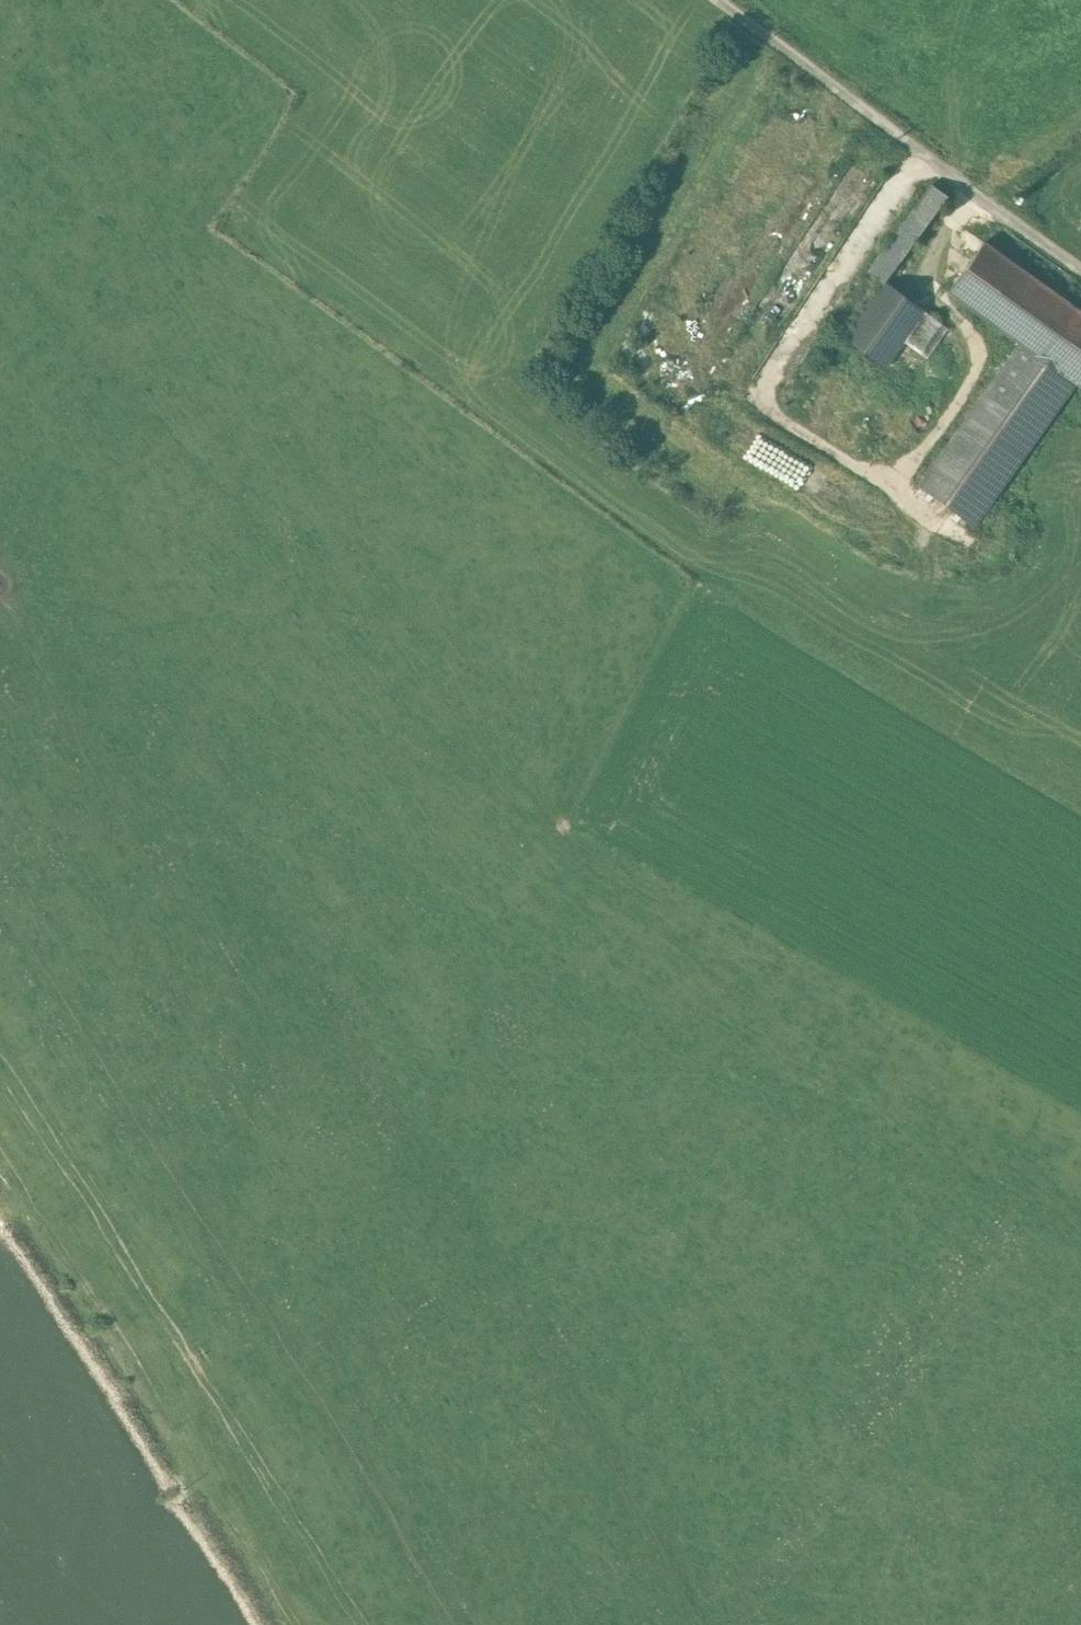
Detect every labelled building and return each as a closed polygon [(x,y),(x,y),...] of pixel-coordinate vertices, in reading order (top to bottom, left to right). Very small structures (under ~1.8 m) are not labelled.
[(954,199),(937,186),(875,269),(892,282),(954,199)] [(985,242),(948,293),(1020,344),(919,485),(973,524),(1075,383),(1080,387),(1080,312),(985,242)] [(946,324),(887,287),(851,344),(891,370),(908,342),(927,354),(946,324)]
